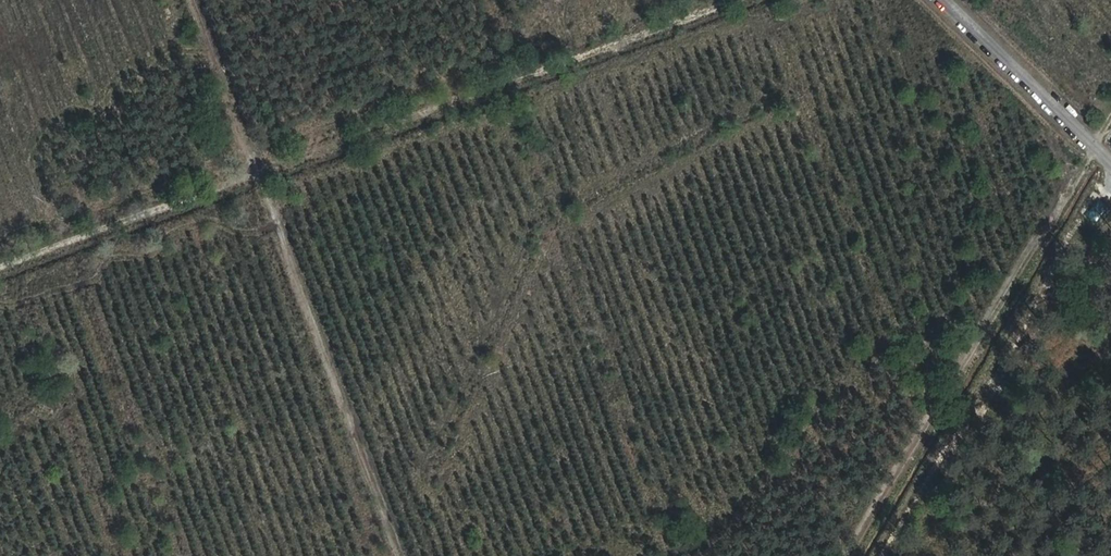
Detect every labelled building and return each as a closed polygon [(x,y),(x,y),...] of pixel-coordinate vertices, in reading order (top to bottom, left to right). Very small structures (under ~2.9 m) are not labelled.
[(1110,207),(1110,204),(1100,197),(1088,214),(1100,223),(1110,207)]
